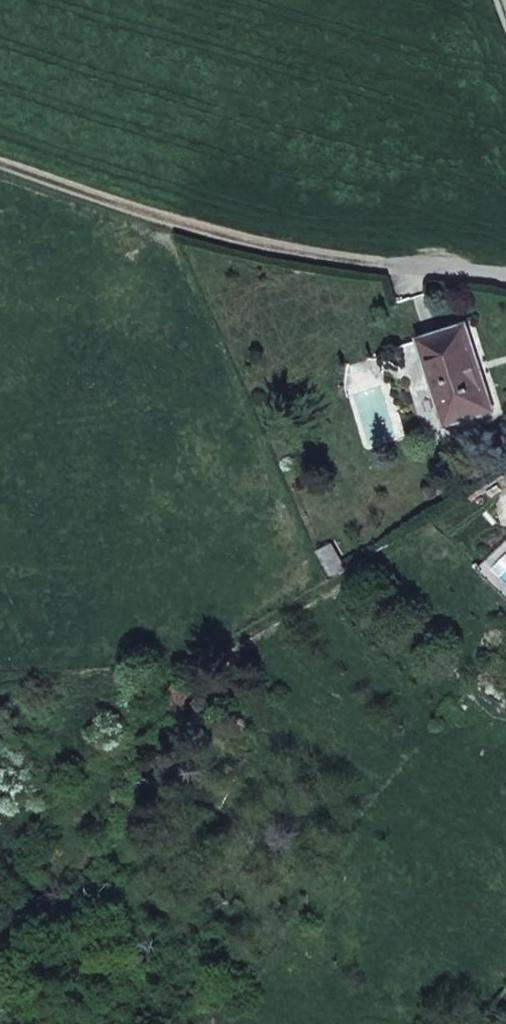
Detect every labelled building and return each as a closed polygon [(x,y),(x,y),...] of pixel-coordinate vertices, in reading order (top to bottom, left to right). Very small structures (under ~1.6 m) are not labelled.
[(494,411),(467,325),(420,340),(446,426),(494,411)] [(319,552),(333,575),(345,567),(332,544),(319,552)] [(193,690),(178,678),(167,695),(159,707),(180,720),(186,710),(182,707),(193,690)]
